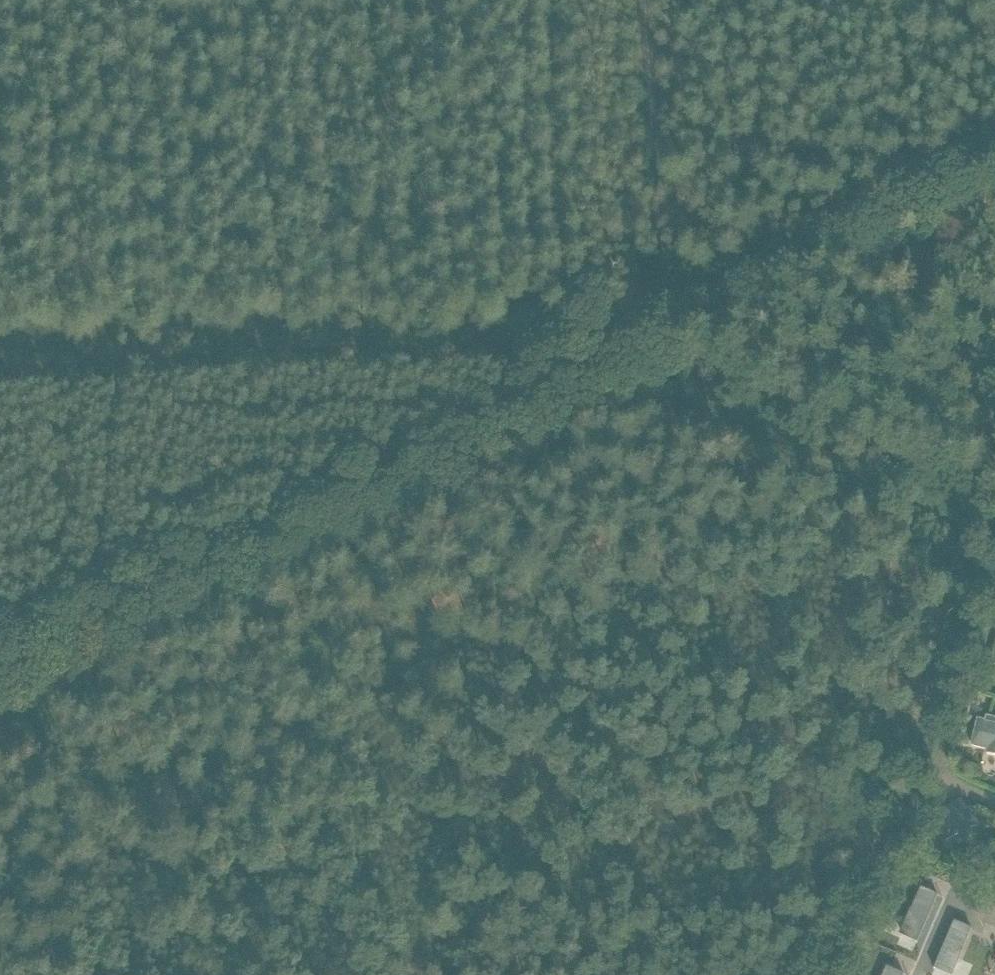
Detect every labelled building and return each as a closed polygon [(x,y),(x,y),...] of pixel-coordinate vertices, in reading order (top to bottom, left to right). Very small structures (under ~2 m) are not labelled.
[(986,717),(985,722),(977,720),(971,746),(988,750),(987,754),(994,756),(994,719),(986,717)] [(987,819),(984,825),(994,829),(994,821),(987,819)] [(973,868),(970,878),(980,881),(983,871),(973,868)] [(921,887),(901,934),(918,941),(938,894),(921,887)] [(955,920),(935,967),(952,974),(973,928),(955,920)] [(882,974),(904,974),(905,973),(887,965),(882,974)]
